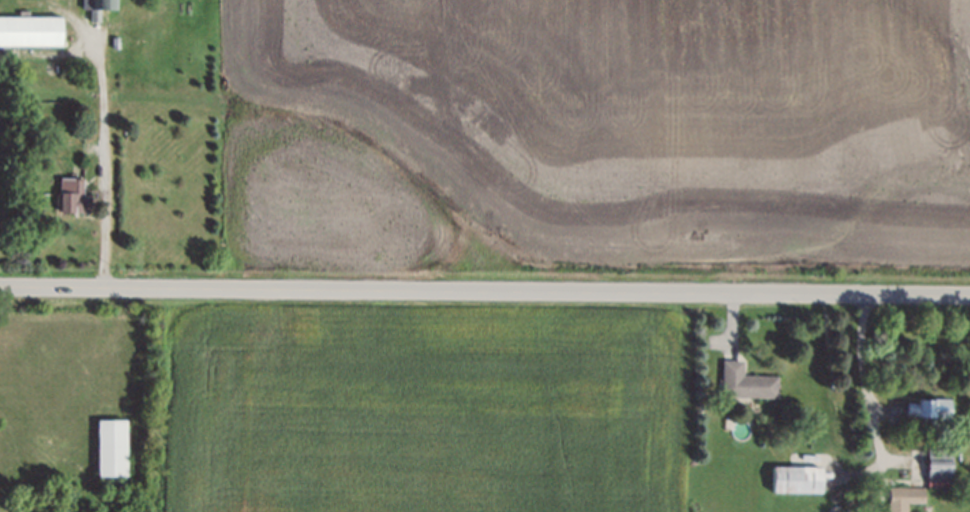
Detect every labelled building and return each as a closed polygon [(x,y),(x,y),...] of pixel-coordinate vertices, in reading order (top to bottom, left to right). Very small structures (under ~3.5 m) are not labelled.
[(78,8),(78,0),(114,0),(114,7),(99,7),(99,21),(86,21),(86,8),(78,8)] [(57,45),(0,44),(0,16),(58,17),(57,45)] [(115,47),(108,47),(109,36),(116,36),(115,47)] [(55,214),(55,191),(64,192),(65,177),(79,177),(78,211),(68,211),(68,214),(55,214)] [(739,357),(739,370),(773,371),(772,395),(717,393),(718,357),(739,357)] [(901,415),(901,402),(912,403),(913,396),(945,397),(944,419),(928,419),(928,416),(901,415)] [(122,422),(123,477),(94,478),(94,422),(122,422)] [(923,446),(946,447),(945,480),(922,480),(923,446)] [(768,492),(768,464),(817,464),(817,492),(768,492)] [(884,511),(883,486),(917,485),(918,501),(901,502),(901,511),(884,511)]
